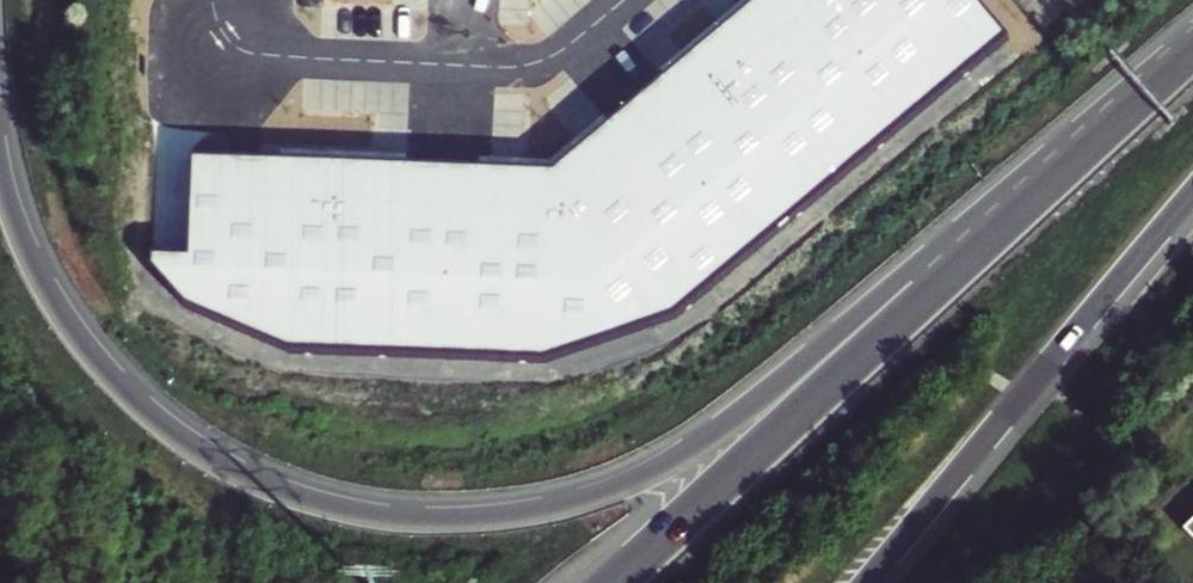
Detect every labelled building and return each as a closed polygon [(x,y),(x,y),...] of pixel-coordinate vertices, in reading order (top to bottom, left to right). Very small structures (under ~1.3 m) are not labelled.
[(198,156),(195,256),(158,255),(158,268),(185,306),(291,352),(545,362),(676,318),(1008,39),(976,0),(756,0),(553,170),(198,156)] [(1181,529),(1192,541),(1192,517),(1181,529)]
